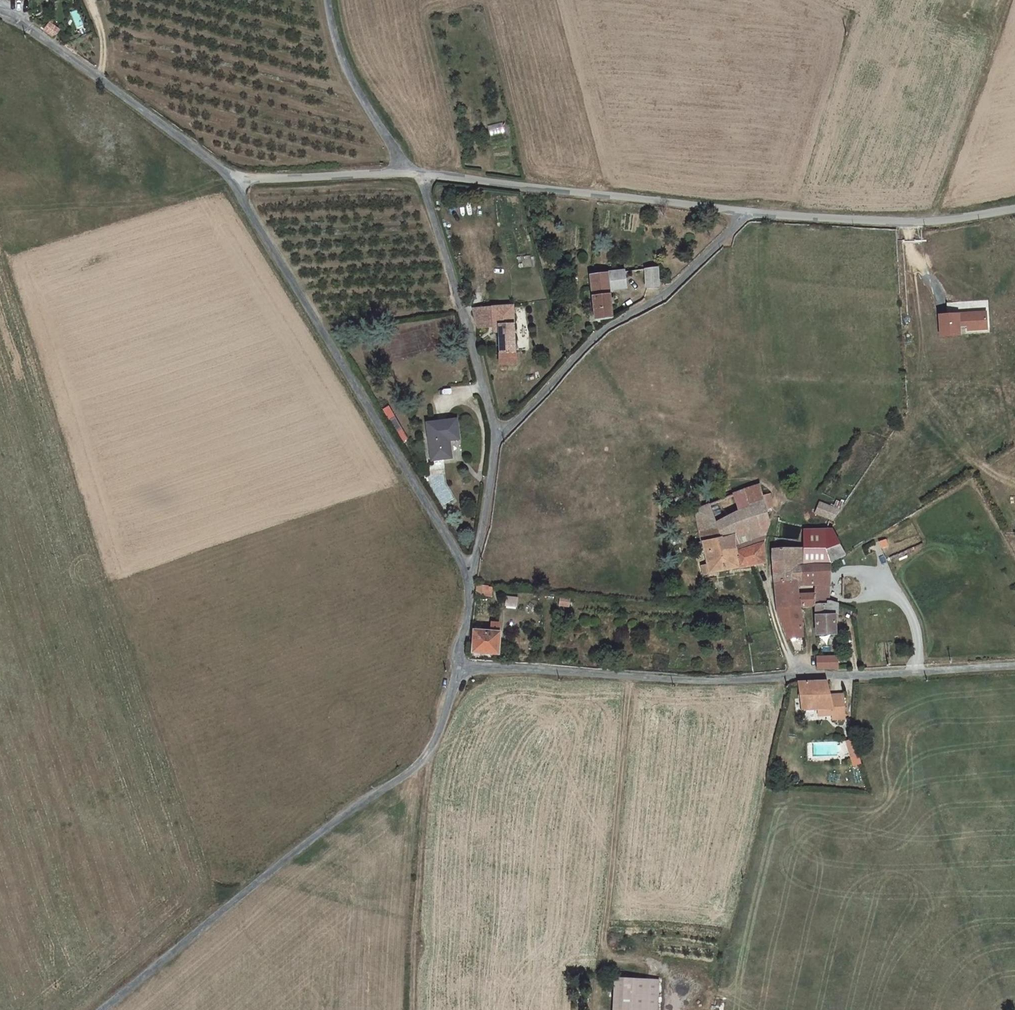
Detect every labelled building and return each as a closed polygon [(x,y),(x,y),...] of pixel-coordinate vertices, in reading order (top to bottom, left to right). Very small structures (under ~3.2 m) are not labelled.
[(646,289),(660,288),(659,266),(645,267),(646,289)] [(611,274),(614,295),(633,292),(629,272),(611,274)] [(594,299),(599,319),(615,316),(614,295),(611,274),(592,277),(594,299)] [(486,357),(503,356),(505,380),(523,380),(521,319),(477,320),(486,357)] [(993,339),(992,325),(973,326),(973,328),(965,328),(964,326),(946,327),(947,348),(966,346),(965,336),(973,336),(974,340),(993,339)] [(456,419),(427,424),(433,461),(452,457),(449,440),(460,438),(456,419)] [(768,501),(765,492),(735,504),(701,516),(710,570),(705,572),(707,583),(762,571),(768,569),(767,544),(770,534),(771,527),(771,521),(771,518),(776,516),(774,501),(768,501)] [(849,516),(821,508),(817,519),(841,528),(849,516)] [(806,535),(804,551),(776,553),(774,564),(775,579),(792,579),(792,593),(803,593),(803,569),(837,570),(850,563),(835,536),(806,535)] [(836,620),(832,614),(838,608),(842,610),(843,609),(835,602),(837,585),(837,570),(803,569),(803,593),(814,593),(815,603),(815,612),(816,639),(837,639),(836,620)] [(775,579),(777,593),(792,593),(792,579),(775,579)] [(837,585),(835,602),(843,609),(850,602),(850,585),(837,585)] [(479,603),(493,604),(494,594),(490,594),(490,593),(480,592),(479,603)] [(803,593),(792,593),(777,593),(781,612),(804,612),(803,602),(803,593)] [(804,612),(815,612),(815,603),(803,602),(804,612)] [(520,605),(509,604),(509,612),(520,613),(520,605)] [(789,643),(804,643),(804,612),(781,612),(789,643)] [(479,630),(478,656),(501,657),(503,631),(479,630)] [(821,668),(838,668),(838,651),(819,652),(821,668)] [(804,690),(803,692),(812,725),(840,724),(837,704),(835,689),(804,690)] [(837,704),(840,724),(840,728),(859,723),(854,699),(837,704)] [(859,753),(852,753),(857,770),(864,769),(859,753)] [(648,998),(617,997),(616,1009),(648,1009),(648,998)] [(663,999),(648,998),(648,1009),(662,1009),(663,999)]
